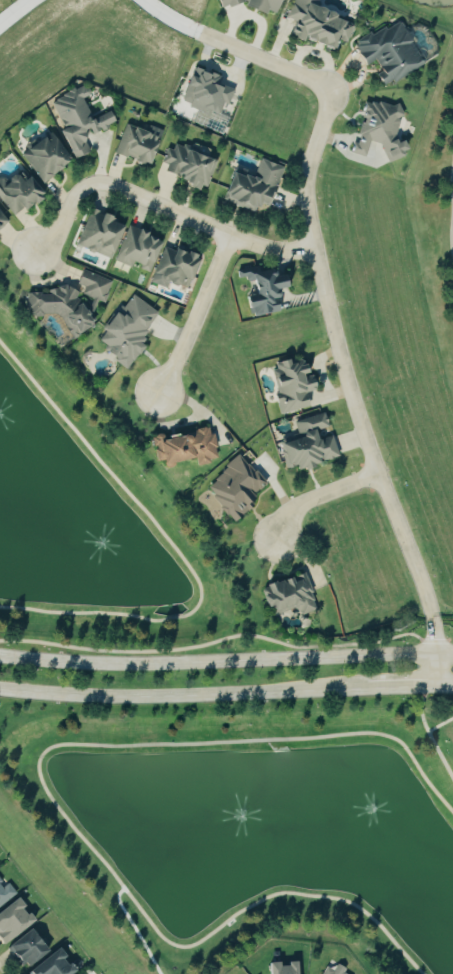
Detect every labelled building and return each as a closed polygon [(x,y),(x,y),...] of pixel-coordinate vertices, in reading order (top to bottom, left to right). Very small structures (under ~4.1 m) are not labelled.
[(219,8),(244,1),(246,8),(265,15),(266,10),(274,12),(278,0),(216,0),(219,8)] [(294,20),(288,35),(331,50),(334,39),(345,42),(352,23),(314,9),(317,0),(292,0),(285,17),(294,20)] [(423,62),(397,18),(353,45),(365,65),(373,60),(380,72),(375,76),(382,87),(423,62)] [(233,89),(218,84),(221,76),(192,66),(178,103),(218,117),(223,103),(227,104),(233,89)] [(49,100),(62,129),(58,130),(70,159),(89,152),(83,137),(114,124),(108,111),(90,119),(81,98),(89,94),(84,84),(49,100)] [(397,103),(391,105),(377,102),(373,104),(363,101),(360,116),(361,119),(357,134),(356,131),(350,153),(363,156),(367,141),(378,143),(387,162),(399,156),(401,147),(395,132),(399,117),(402,115),(397,103)] [(145,132),(126,125),(115,153),(146,166),(161,130),(148,125),(145,132)] [(19,152),(37,181),(69,162),(51,133),(19,152)] [(214,159),(206,157),(208,151),(172,138),(163,163),(166,164),(164,171),(180,177),(178,183),(202,192),(214,159)] [(233,167),(220,199),(252,212),(256,201),(266,206),(282,167),(259,158),(252,175),(233,167)] [(12,217),(41,194),(18,165),(0,179),(0,202),(12,217)] [(121,222),(86,210),(75,246),(110,257),(121,222)] [(114,260),(148,272),(160,241),(143,235),(145,231),(127,225),(114,260)] [(151,282),(176,290),(177,285),(185,288),(195,257),(163,247),(151,282)] [(277,311),(274,292),(284,289),(278,263),(237,272),(238,278),(245,277),(250,301),(244,302),(247,317),(277,311)] [(27,314),(33,316),(51,314),(62,317),(64,332),(67,333),(85,331),(88,321),(97,320),(95,307),(97,300),(104,303),(111,280),(80,270),(75,284),(83,287),(81,294),(92,298),(90,305),(74,299),(77,290),(63,286),(47,288),(44,295),(34,292),(25,293),(27,314)] [(160,314),(131,294),(116,315),(113,313),(96,339),(107,347),(103,353),(123,367),(160,314)] [(279,415),(308,406),(304,393),(317,389),(312,373),(305,375),(299,357),(270,366),(280,399),(274,400),(279,415)] [(277,444),(284,469),(293,467),(293,470),(337,458),(331,435),(319,438),(317,430),(327,427),(323,413),(293,421),(298,438),(277,444)] [(216,458),(209,428),(163,438),(162,434),(150,436),(157,467),(194,459),(195,466),(208,463),(207,459),(216,458)] [(203,492),(236,520),(250,504),(247,502),(265,481),(235,455),(203,492)] [(316,610),(313,580),(267,584),(268,598),(275,597),(277,614),(316,610)] [(21,894),(12,883),(8,886),(0,876),(0,910),(21,894)] [(42,921),(24,899),(0,919),(0,932),(12,946),(42,921)] [(57,953),(41,930),(15,947),(31,970),(57,953)] [(84,973),(68,951),(35,973),(84,973)] [(277,964),(278,973),(305,973),(305,963),(277,964)] [(347,973),(350,969),(341,964),(337,971),(330,967),(326,973),(349,973),(347,973)]
